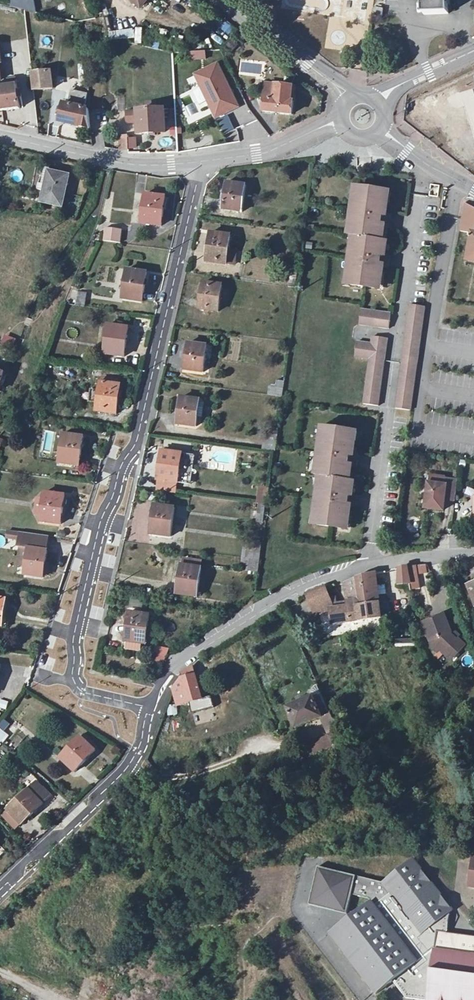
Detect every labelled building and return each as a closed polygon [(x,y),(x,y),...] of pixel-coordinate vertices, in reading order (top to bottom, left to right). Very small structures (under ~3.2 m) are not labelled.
[(11,8),(25,11),(36,13),(34,0),(10,0),(11,8)] [(424,15),(449,14),(448,0),(424,0),(424,15)] [(375,8),(374,15),(382,17),(384,9),(375,8)] [(135,38),(136,42),(142,42),(141,28),(108,31),(109,40),(135,38)] [(151,48),(158,50),(161,37),(154,35),(151,48)] [(264,77),(265,62),(240,60),(238,75),(264,77)] [(196,75),(216,118),(238,107),(218,64),(196,75)] [(32,74),(34,91),(53,89),(51,72),(32,74)] [(20,108),(16,80),(9,81),(10,87),(0,88),(0,111),(20,108)] [(292,95),(292,88),(267,85),(264,112),(292,115),(294,97),(292,95)] [(64,104),(60,123),(91,130),(89,110),(85,109),(88,95),(72,91),(69,105),(64,104)] [(109,109),(90,111),(92,124),(110,122),(109,109)] [(139,111),(139,114),(127,115),(127,121),(139,121),(140,134),(166,133),(165,110),(139,111)] [(119,137),(120,150),(129,150),(128,136),(119,137)] [(69,177),(50,172),(51,170),(45,169),(42,185),(38,185),(37,190),(45,191),(42,203),(62,207),(69,177)] [(227,183),(223,210),(242,213),(246,186),(227,183)] [(386,189),(361,186),(359,203),(356,203),(351,241),(356,242),(354,248),(350,248),(347,279),(349,279),(348,289),(376,293),(377,283),(380,283),(382,270),(387,270),(388,257),(386,256),(387,241),(383,240),(384,227),(391,228),(393,214),(387,213),(388,199),(385,199),(386,189)] [(145,195),(141,224),(161,227),(165,197),(145,195)] [(464,203),(459,232),(472,234),(473,234),(473,209),(464,203)] [(105,228),(104,241),(120,244),(122,230),(105,228)] [(210,233),(206,262),(226,265),(230,236),(210,233)] [(127,270),(122,299),(143,302),(147,273),(127,270)] [(203,283),(200,310),(218,313),(222,286),(203,283)] [(295,288),(289,287),(286,307),(294,308),(296,289),(295,288)] [(78,292),(76,306),(84,307),(86,293),(78,292)] [(423,308),(406,306),(392,409),(409,411),(423,308)] [(387,313),(355,309),(354,324),(385,329),(387,313)] [(108,325),(104,354),(124,357),(128,328),(108,325)] [(0,345),(13,350),(16,339),(3,335),(0,345)] [(383,338),(365,337),(364,343),(352,341),(350,357),(364,359),(359,405),(374,407),(383,338)] [(188,344),(185,371),(203,373),(207,346),(188,344)] [(100,383),(99,390),(92,389),(90,403),(97,404),(96,412),(116,415),(121,385),(100,383)] [(283,389),(276,388),(270,387),(269,395),(282,397),(283,389)] [(197,417),(199,402),(200,400),(181,398),(177,425),(196,427),(197,417)] [(352,433),(325,429),(322,445),(319,445),(315,478),(318,478),(317,485),(314,484),(309,521),(313,521),(312,531),(338,535),(340,523),(343,524),(344,511),(351,512),(352,498),(349,497),(351,482),(348,482),(350,468),(356,469),(358,455),(352,454),(353,443),(350,442),(352,433)] [(63,434),(59,464),(79,467),(83,437),(63,434)] [(265,434),(263,450),(275,452),(277,436),(265,434)] [(178,482),(181,464),(182,454),(162,451),(158,481),(178,483),(178,482)] [(188,465),(181,464),(178,482),(185,483),(188,465)] [(456,496),(458,481),(429,477),(425,508),(443,510),(445,494),(456,496)] [(158,481),(156,491),(176,494),(178,483),(158,481)] [(45,493),(41,522),(61,525),(65,496),(45,493)] [(259,505),(264,505),(266,506),(268,494),(259,493),(258,505),(259,505)] [(154,505),(150,535),(170,538),(175,508),(154,505)] [(21,537),(19,552),(28,553),(26,567),(25,575),(43,578),(49,536),(10,530),(9,536),(21,537)] [(251,559),(259,560),(261,545),(245,542),(243,558),(251,559)] [(26,567),(28,553),(19,552),(17,566),(26,567)] [(184,559),(184,565),(200,568),(201,561),(184,559)] [(259,560),(251,559),(249,571),(258,573),(260,560),(259,560)] [(200,568),(184,565),(181,565),(177,594),(197,598),(201,568),(200,568)] [(407,567),(412,591),(420,589),(415,566),(407,567)] [(400,592),(412,591),(407,567),(400,568),(400,592)] [(361,577),(356,579),(360,606),(379,603),(375,574),(361,577)] [(381,618),(379,603),(360,606),(356,579),(345,583),(348,603),(335,604),(335,598),(329,599),(325,588),(308,595),(312,607),(320,603),(323,612),(331,609),(333,625),(352,622),(352,621),(359,620),(359,621),(381,618)] [(320,603),(312,607),(315,614),(323,612),(320,603)] [(127,642),(144,644),(145,644),(149,615),(129,612),(125,642),(127,642)] [(455,650),(458,653),(465,646),(458,639),(456,641),(450,635),(452,634),(444,615),(423,624),(434,650),(438,648),(448,657),(455,650)] [(144,644),(127,642),(126,650),(143,652),(144,644)] [(151,661),(165,663),(167,647),(154,645),(151,661)] [(455,650),(448,657),(451,660),(458,653),(455,650)] [(202,699),(193,667),(182,674),(184,678),(181,679),(173,688),(177,706),(202,699)] [(321,718),(323,723),(333,719),(318,685),(316,686),(315,687),(313,689),(312,691),(312,693),(311,694),(312,696),(312,698),(288,708),(296,728),(321,718)] [(8,702),(0,699),(0,708),(5,710),(8,702)] [(168,706),(169,715),(176,714),(176,706),(168,706)] [(339,733),(333,719),(323,723),(329,737),(339,733)] [(60,758),(75,772),(95,750),(80,736),(60,758)] [(325,736),(315,741),(318,749),(328,744),(325,736)] [(318,749),(315,741),(309,743),(313,751),(318,749)] [(37,782),(8,810),(9,811),(21,824),(22,825),(51,797),(37,782)] [(3,816),(15,829),(21,824),(9,811),(3,816)] [(336,871),(318,867),(309,904),(339,912),(347,914),(352,895),(369,899),(371,902),(329,934),(376,995),(393,981),(406,998),(419,999),(473,999),(473,937),(447,933),(447,930),(440,921),(450,914),(453,911),(413,859),(383,883),(336,871)]
